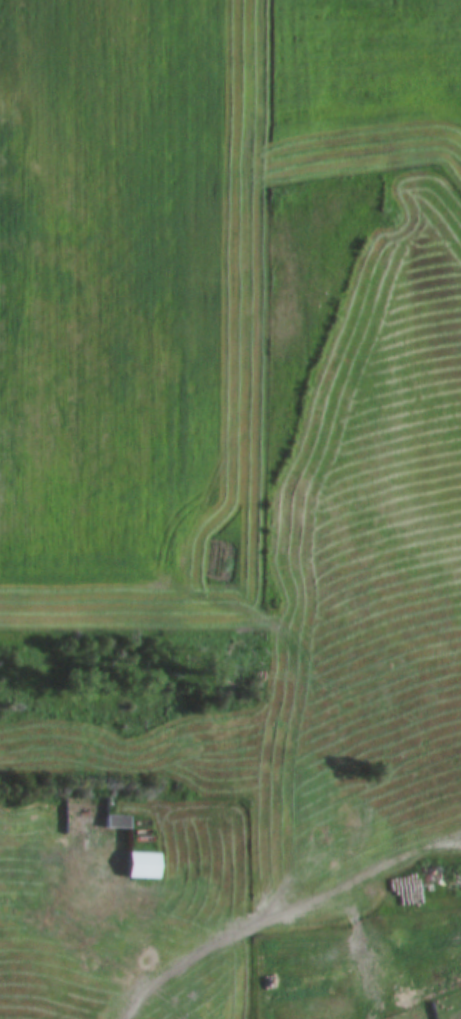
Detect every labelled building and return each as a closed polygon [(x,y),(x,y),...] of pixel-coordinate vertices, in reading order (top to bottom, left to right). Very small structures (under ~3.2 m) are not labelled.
[(155,880),(155,854),(129,853),(130,817),(98,816),(98,839),(110,839),(110,852),(124,852),(123,879),(155,880)]
